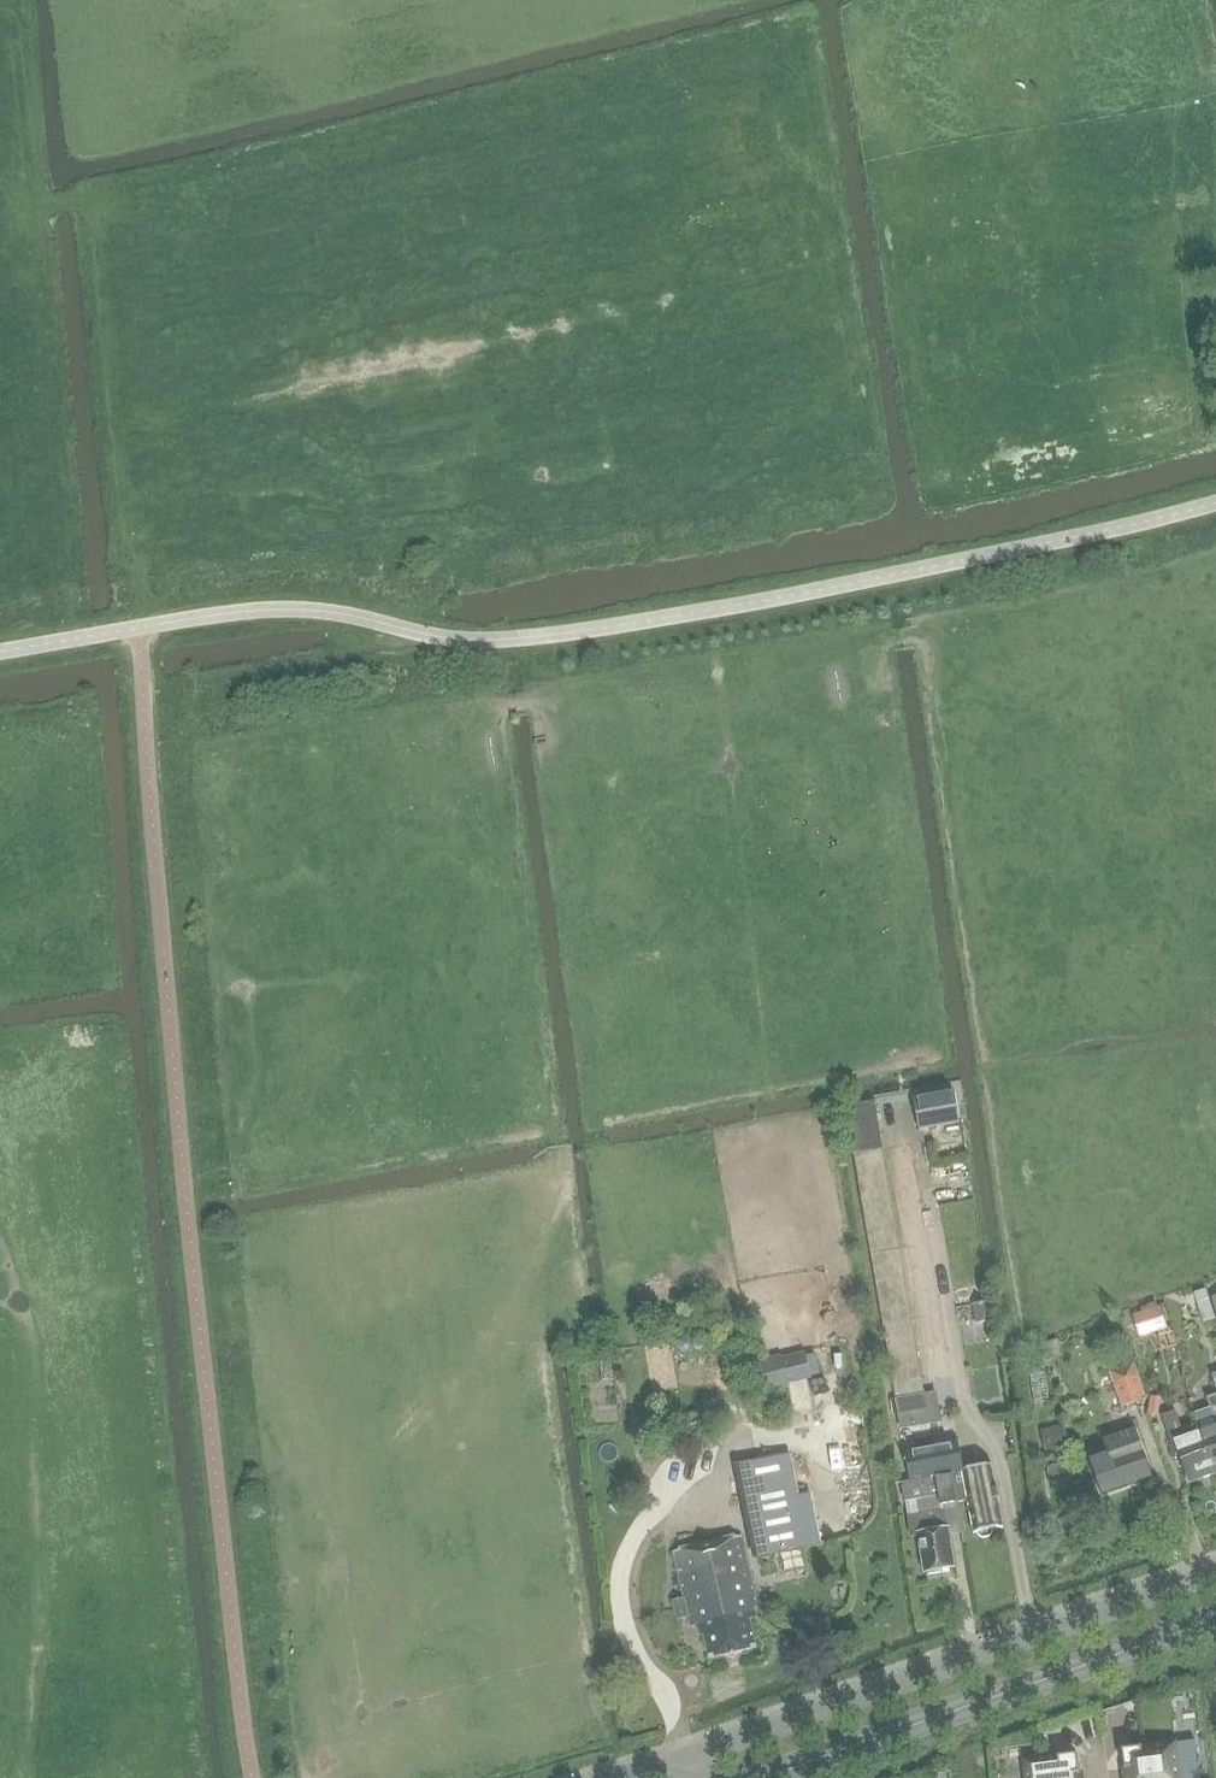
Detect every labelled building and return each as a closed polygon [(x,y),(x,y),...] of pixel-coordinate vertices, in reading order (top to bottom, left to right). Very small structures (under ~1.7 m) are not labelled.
[(916,1098),(922,1129),(960,1122),(955,1092),(916,1098)] [(847,1111),(850,1127),(878,1121),(876,1107),(847,1111)] [(880,1135),(878,1121),(850,1127),(852,1141),(880,1135)] [(855,1155),(883,1149),(880,1135),(852,1141),(855,1155)] [(885,1163),(883,1149),(855,1155),(857,1169),(885,1163)] [(859,1183),(888,1177),(885,1163),(857,1169),(859,1183)] [(890,1191),(888,1177),(859,1183),(862,1197),(890,1191)] [(864,1211),(893,1206),(890,1191),(862,1197),(864,1211)] [(895,1220),(893,1206),(864,1211),(867,1225),(895,1220)] [(869,1239),(897,1234),(895,1220),(867,1225),(869,1239)] [(900,1248),(897,1234),(869,1239),(871,1253),(900,1248)] [(874,1267),(902,1262),(900,1248),(871,1253),(874,1267)] [(905,1276),(902,1262),(874,1267),(876,1281),(905,1276)] [(879,1296),(907,1290),(905,1276),(876,1281),(879,1296)] [(1205,1289),(1193,1293),(1198,1308),(1210,1304),(1205,1289)] [(910,1304),(907,1290),(879,1296),(881,1310),(910,1304)] [(989,1302),(973,1305),(976,1325),(993,1322),(989,1302)] [(883,1324),(912,1318),(910,1304),(881,1310),(883,1324)] [(1160,1307),(1133,1316),(1139,1336),(1166,1328),(1160,1307)] [(914,1332),(912,1318),(883,1324),(886,1338),(914,1332)] [(888,1352),(917,1346),(914,1332),(886,1338),(888,1352)] [(919,1360),(917,1346),(888,1352),(891,1366),(919,1360)] [(1151,1396),(1133,1347),(1106,1357),(1123,1406),(1151,1396)] [(815,1354),(781,1361),(786,1383),(820,1375),(815,1354)] [(893,1380),(922,1374),(919,1360),(891,1366),(893,1380)] [(924,1388),(922,1374),(893,1380),(896,1394),(924,1388)] [(1194,1414),(1200,1431),(1214,1470),(1215,1470),(1215,1395),(1207,1398),(1210,1408),(1194,1414)] [(1175,1411),(1161,1416),(1170,1442),(1172,1441),(1187,1480),(1214,1470),(1200,1431),(1184,1437),(1175,1411)] [(689,1422),(681,1426),(685,1435),(693,1431),(689,1422)] [(1069,1449),(1064,1425),(1041,1430),(1046,1454),(1069,1449)] [(1110,1452),(1089,1459),(1102,1495),(1151,1477),(1137,1437),(1108,1446),(1110,1452)] [(905,1450),(911,1481),(953,1473),(953,1476),(958,1503),(967,1501),(973,1533),(977,1532),(978,1537),(982,1539),(989,1538),(992,1534),(991,1530),(1003,1527),(991,1464),(963,1469),(957,1440),(934,1445),(905,1450)] [(739,1467),(758,1557),(805,1548),(786,1457),(739,1467)] [(953,1476),(902,1484),(907,1516),(911,1537),(918,1536),(924,1572),(954,1567),(949,1536),(962,1534),(958,1503),(953,1476)] [(758,1619),(755,1609),(760,1608),(742,1537),(674,1552),(685,1599),(673,1602),(677,1619),(690,1616),(692,1627),(699,1625),(701,1635),(704,1635),(710,1659),(755,1648),(749,1621),(758,1619)] [(1122,1750),(1126,1777),(1199,1777),(1195,1741),(1122,1750)] [(1077,1755),(1025,1762),(1027,1777),(1080,1777),(1077,1755)]
